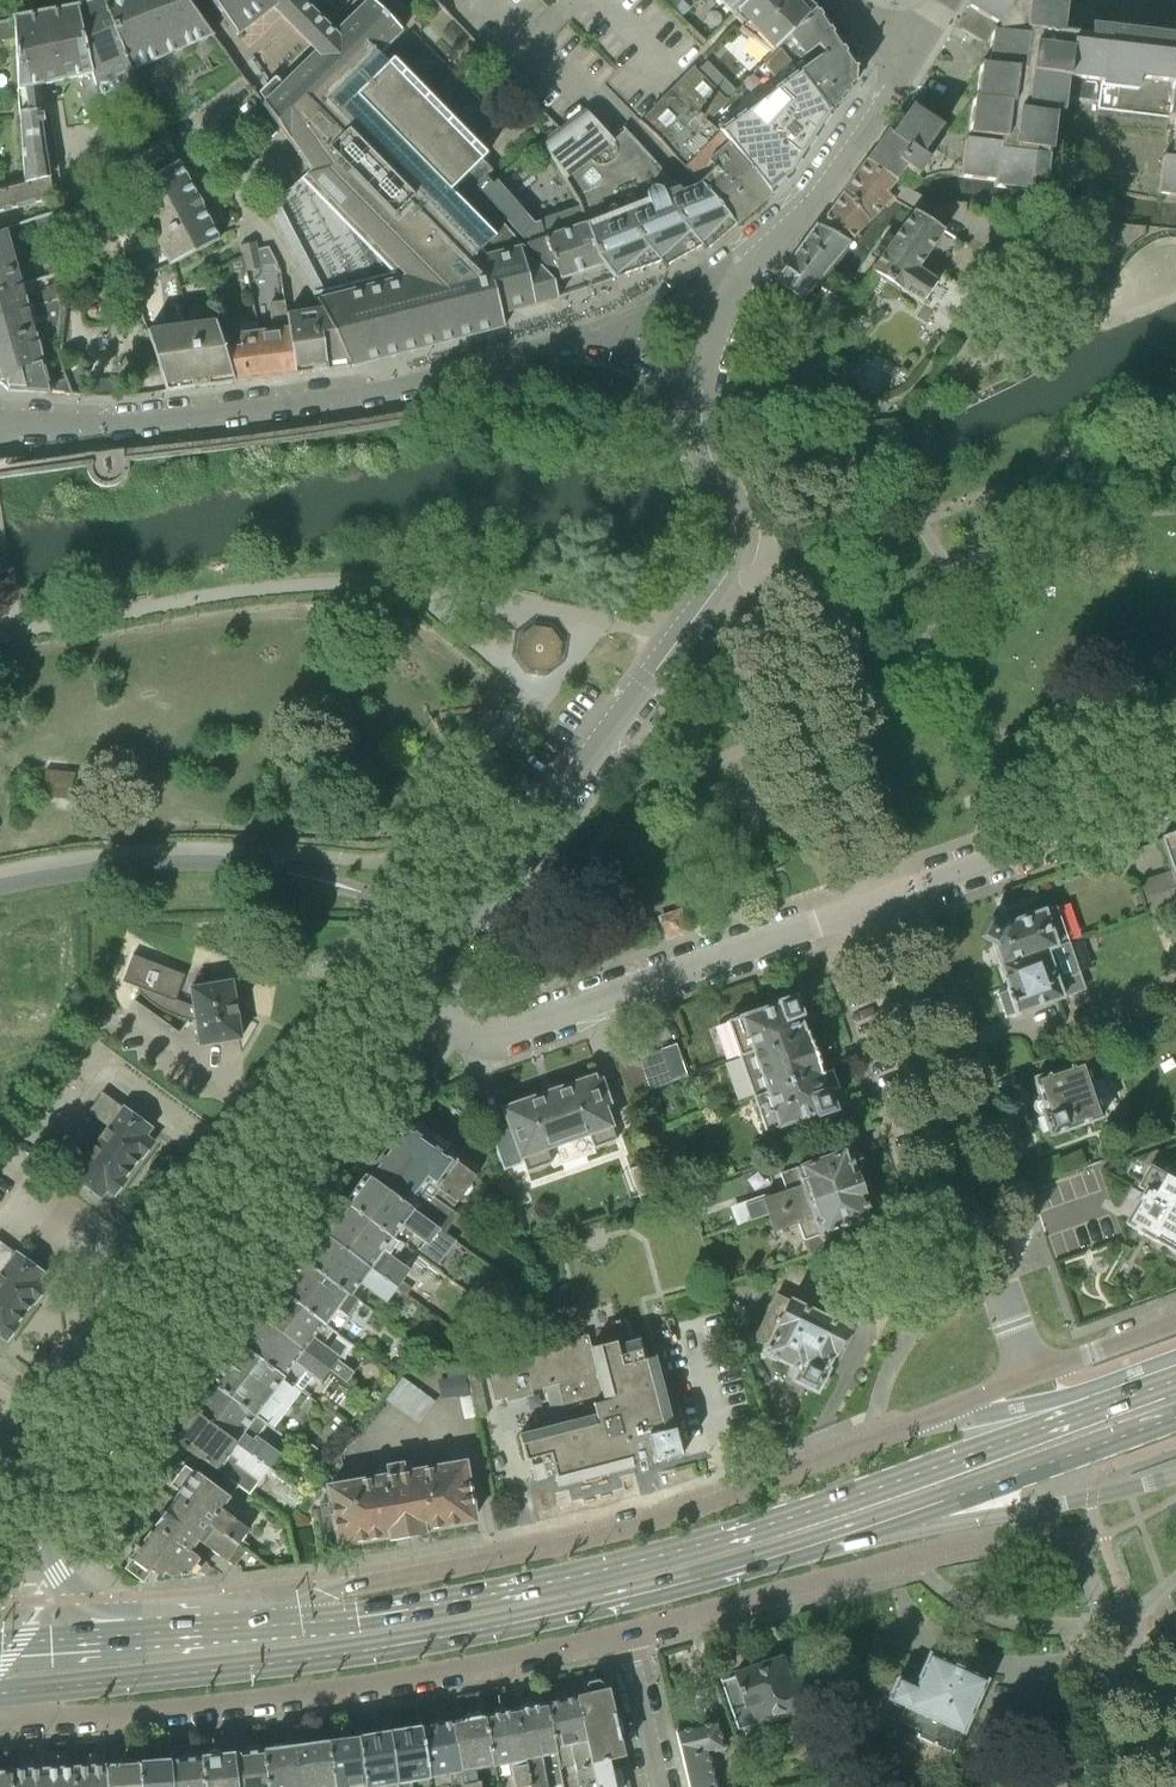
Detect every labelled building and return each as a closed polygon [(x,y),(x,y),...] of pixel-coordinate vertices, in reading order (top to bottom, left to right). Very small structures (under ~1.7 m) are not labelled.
[(134,71),(103,0),(101,0),(78,7),(95,75),(98,86),(104,106),(130,79),(128,73),(134,71)] [(134,71),(215,36),(214,34),(187,0),(103,0),(134,71)] [(317,302),(335,337),(336,337),(352,366),(355,366),(360,364),(504,327),(501,314),(558,299),(554,280),(524,247),(474,189),(494,170),(381,54),(404,32),(373,0),(368,0),(336,32),(305,0),(211,0),(239,36),(275,9),(318,52),(264,105),(312,171),(308,175),(407,277),(318,299),(317,300),(317,302)] [(733,15),(748,0),(718,0),(733,15)] [(733,15),(745,25),(740,29),(773,53),(781,45),(787,38),(815,8),(804,0),(748,0),(733,15)] [(967,7),(972,10),(964,23),(977,30),(979,25),(992,33),(989,66),(981,65),(977,99),(974,98),(969,135),(973,135),(973,141),(966,140),(961,176),(997,180),(996,186),(1032,190),(1034,178),(1047,180),(1050,155),(1049,155),(1050,149),(1053,149),(1057,114),(1054,113),(1054,109),(1065,111),(1066,97),(1100,101),(1100,108),(1175,118),(1175,35),(1092,25),(1091,35),(1064,31),(1068,0),(971,0),(967,7)] [(25,179),(51,174),(42,110),(33,111),(32,88),(59,83),(76,79),(90,125),(108,119),(104,106),(98,86),(95,75),(78,7),(41,14),(36,15),(25,17),(17,18),(15,19),(16,38),(18,89),(20,112),(25,179)] [(815,8),(787,38),(789,40),(803,57),(818,46),(824,54),(805,67),(801,62),(797,65),(801,70),(833,113),(856,83),(856,66),(840,43),(815,8)] [(15,19),(0,22),(0,40),(16,38),(15,19)] [(698,73),(727,101),(735,92),(706,65),(698,73)] [(707,121),(727,101),(698,73),(694,69),(695,68),(693,66),(642,119),(702,183),(700,184),(737,224),(738,223),(738,224),(770,195),(715,131),(707,121)] [(833,113),(801,70),(715,131),(770,195),(792,177),(833,113)] [(921,175),(932,158),(944,141),(937,136),(944,127),(913,105),(912,107),(894,133),(889,129),(867,160),(888,173),(899,180),(908,166),(921,175)] [(737,224),(700,184),(683,191),(626,128),(614,139),(587,109),(560,129),(542,141),(566,179),(580,206),(601,265),(603,264),(614,276),(666,258),(669,263),(706,242),(718,243),(734,222),(737,224)] [(122,164),(132,190),(179,161),(167,135),(122,164)] [(1175,157),(1164,156),(1159,193),(1175,195),(1175,153),(1175,157)] [(169,265),(221,239),(180,160),(179,161),(132,190),(131,190),(169,265)] [(845,190),(872,219),(895,195),(881,183),(886,177),(888,173),(867,160),(865,163),(845,190)] [(58,199),(54,173),(51,174),(25,179),(31,205),(51,201),(58,199)] [(1,185),(8,211),(31,205),(25,179),(1,185)] [(850,242),(872,219),(845,190),(819,225),(850,242)] [(557,280),(601,265),(580,206),(539,219),(545,236),(546,236),(525,243),(557,280)] [(917,209),(875,269),(904,289),(925,302),(928,297),(970,325),(988,298),(926,258),(946,228),(917,209)] [(69,271),(64,254),(55,212),(38,218),(52,276),(69,271)] [(801,250),(828,269),(851,242),(850,242),(819,225),(801,250)] [(22,284),(12,227),(0,231),(0,291),(22,284)] [(247,272),(263,268),(263,267),(259,249),(257,241),(240,244),(243,256),(246,267),(247,272)] [(259,249),(263,267),(278,264),(269,247),(259,249)] [(828,269),(801,250),(779,281),(804,299),(828,269)] [(246,267),(243,256),(228,265),(229,271),(246,267)] [(29,306),(64,295),(64,282),(45,287),(47,290),(27,296),(24,288),(31,286),(30,282),(22,284),(0,291),(0,316),(29,306)] [(29,306),(33,318),(40,317),(47,344),(59,341),(64,298),(64,295),(29,306)] [(296,374),(286,307),(285,300),(269,303),(273,329),(259,330),(265,378),(296,374)] [(314,371),(329,369),(348,367),(352,366),(336,337),(335,337),(317,302),(309,304),(286,307),(296,374),(314,372),(314,371)] [(0,316),(0,383),(9,390),(52,393),(31,318),(33,318),(29,306),(0,316)] [(202,386),(236,382),(216,325),(216,321),(214,321),(214,320),(194,322),(149,329),(150,330),(148,330),(167,391),(202,386)] [(236,382),(265,378),(259,330),(241,332),(239,322),(216,325),(236,382)] [(561,392),(548,371),(540,373),(541,379),(521,383),(520,379),(513,381),(514,387),(495,391),(492,387),(461,396),(409,409),(332,422),(177,445),(121,448),(84,453),(8,465),(7,462),(6,458),(0,460),(0,479),(85,469),(86,474),(89,481),(93,486),(99,488),(106,489),(113,486),(117,483),(125,475),(126,461),(561,392)] [(547,676),(564,663),(568,641),(555,625),(534,621),(516,633),(512,655),(525,673),(547,676)] [(46,770),(43,797),(73,800),(75,773),(46,770)] [(1160,839),(1171,870),(1175,884),(1175,833),(1160,839)] [(1171,870),(1140,881),(1150,912),(1175,904),(1175,884),(1171,870)] [(1001,967),(1070,942),(1058,906),(1003,925),(1004,927),(991,921),(983,937),(992,941),(1001,967)] [(680,912),(661,918),(668,938),(687,931),(680,912)] [(1070,942),(1001,967),(1009,989),(997,993),(1006,1017),(1087,989),(1070,942)] [(233,981),(189,988),(192,1007),(176,999),(185,975),(133,955),(122,982),(140,988),(138,990),(148,1000),(162,1009),(174,1015),(187,1019),(195,1020),(199,1045),(242,1038),(233,981)] [(742,1058),(808,1035),(802,1017),(804,1017),(797,997),(729,1020),(742,1058)] [(756,1098),(822,1075),(808,1035),(742,1058),(756,1098)] [(673,1081),(688,1076),(678,1047),(663,1053),(673,1081)] [(648,1090),(673,1081),(663,1053),(638,1062),(648,1090)] [(1107,1078),(1099,1057),(1035,1079),(1046,1110),(1043,1111),(1051,1136),(1105,1117),(1094,1083),(1107,1078)] [(631,1096),(648,1090),(638,1062),(620,1068),(631,1096)] [(822,1075),(756,1098),(768,1132),(836,1109),(829,1089),(827,1090),(822,1075)] [(594,1076),(549,1092),(504,1108),(520,1152),(499,1159),(512,1195),(534,1187),(531,1178),(545,1174),(538,1154),(567,1144),(570,1154),(616,1137),(613,1128),(615,1127),(608,1106),(611,1105),(601,1077),(595,1079),(594,1076)] [(107,1126),(97,1141),(88,1153),(68,1139),(54,1159),(73,1173),(71,1175),(101,1197),(106,1189),(115,1195),(127,1179),(125,1178),(133,1168),(140,1158),(142,1159),(154,1141),(146,1136),(152,1128),(103,1092),(88,1112),(107,1126)] [(458,1214),(452,1210),(461,1197),(467,1197),(474,1189),(471,1182),(477,1176),(470,1172),(471,1167),(463,1162),(460,1164),(405,1123),(393,1139),(367,1174),(446,1233),(458,1214)] [(755,1218),(770,1213),(861,1181),(850,1148),(782,1172),(788,1188),(749,1200),(755,1218)] [(1138,1186),(1144,1190),(1125,1222),(1175,1251),(1175,1168),(1159,1159),(1154,1167),(1150,1165),(1138,1186)] [(457,1241),(446,1233),(367,1174),(346,1203),(403,1244),(411,1233),(425,1243),(420,1250),(439,1264),(457,1241)] [(861,1181),(770,1213),(776,1230),(800,1221),(806,1238),(810,1251),(825,1233),(874,1216),(861,1181)] [(325,1231),(399,1286),(411,1269),(394,1258),(403,1244),(346,1203),(325,1231)] [(386,1303),(399,1286),(325,1231),(304,1260),(352,1295),(361,1283),(386,1303)] [(0,1272),(0,1335),(8,1340),(20,1324),(19,1323),(27,1311),(33,1303),(35,1304),(47,1287),(39,1281),(45,1273),(0,1240),(0,1271),(1,1271),(0,1272)] [(281,1292),(332,1329),(337,1333),(349,1318),(347,1316),(359,1300),(352,1295),(304,1260),(281,1292)] [(720,1283),(729,1280),(726,1271),(717,1274),(720,1283)] [(261,1319),(330,1370),(340,1378),(349,1366),(339,1358),(341,1356),(321,1343),(332,1329),(281,1292),(261,1319)] [(847,1329),(776,1294),(756,1335),(738,1342),(746,1364),(765,1357),(764,1356),(795,1371),(791,1378),(817,1391),(827,1370),(825,1369),(834,1351),(836,1352),(847,1329)] [(320,1383),(330,1370),(261,1319),(241,1345),(294,1383),(303,1370),(320,1383)] [(533,1389),(547,1386),(557,1425),(521,1435),(527,1460),(541,1457),(543,1463),(533,1466),(537,1481),(557,1476),(560,1487),(634,1468),(633,1463),(654,1457),(656,1464),(684,1457),(676,1429),(675,1429),(657,1358),(646,1360),(641,1341),(633,1342),(628,1320),(611,1324),(614,1337),(610,1338),(612,1344),(593,1349),(589,1335),(486,1361),(496,1399),(507,1396),(508,1401),(534,1395),(533,1389)] [(211,1386),(266,1425),(295,1384),(294,1383),(241,1345),(211,1386)] [(406,1374),(389,1397),(421,1421),(438,1398),(406,1374)] [(193,1411),(270,1469),(281,1453),(258,1436),(266,1425),(211,1386),(193,1411)] [(260,1483),(270,1469),(193,1411),(173,1438),(205,1461),(239,1487),(250,1495),(259,1482),(260,1483)] [(235,1565),(245,1552),(250,1546),(242,1540),(250,1529),(223,1509),(239,1487),(205,1461),(194,1474),(186,1468),(173,1485),(181,1491),(175,1499),(157,1524),(131,1558),(134,1561),(128,1569),(145,1581),(151,1573),(152,1574),(154,1571),(163,1578),(167,1573),(172,1577),(190,1575),(196,1568),(202,1572),(206,1575),(209,1574),(214,1567),(208,1563),(209,1563),(191,1549),(199,1539),(235,1565)] [(388,1477),(329,1487),(333,1507),(317,1510),(322,1537),(338,1534),(339,1544),(392,1535),(392,1537),(424,1532),(423,1529),(475,1520),(465,1463),(406,1472),(405,1464),(386,1467),(388,1477)] [(889,1698),(905,1705),(904,1707),(905,1708),(899,1721),(918,1730),(915,1735),(954,1754),(987,1679),(930,1653),(915,1684),(899,1677),(889,1698)] [(721,1680),(738,1730),(755,1724),(756,1727),(760,1725),(763,1729),(768,1730),(773,1730),(777,1727),(779,1725),(779,1722),(782,1722),(815,1710),(819,1708),(821,1705),(820,1702),(819,1698),(813,1696),(811,1695),(804,1671),(790,1676),(782,1656),(734,1673),(735,1675),(721,1680)] [(596,1786),(621,1786),(628,1785),(622,1755),(623,1754),(620,1741),(619,1741),(613,1712),(608,1689),(605,1690),(603,1684),(598,1681),(589,1682),(586,1688),(587,1694),(579,1696),(596,1786)] [(579,1696),(548,1702),(560,1767),(576,1764),(581,1786),(596,1786),(579,1696)] [(560,1767),(548,1702),(517,1708),(533,1786),(554,1786),(564,1785),(560,1767)] [(517,1708),(485,1715),(497,1778),(512,1776),(514,1786),(533,1786),(517,1708)] [(497,1778),(485,1715),(455,1721),(465,1786),(483,1786),(482,1781),(497,1778)] [(455,1721),(422,1727),(431,1786),(448,1786),(449,1786),(465,1786),(455,1721)] [(676,1731),(690,1786),(719,1786),(710,1753),(725,1749),(718,1721),(676,1731)] [(399,1786),(431,1786),(422,1727),(391,1732),(399,1786)] [(391,1732),(361,1737),(367,1786),(399,1786),(391,1732)] [(361,1737),(330,1742),(334,1786),(367,1786),(361,1737)] [(330,1742),(296,1747),(302,1786),(334,1786),(330,1742)] [(296,1747),(264,1750),(269,1786),(302,1786),(296,1747)] [(264,1750),(235,1754),(239,1786),(269,1786),(264,1750)] [(235,1754),(202,1757),(206,1786),(239,1786),(235,1754)] [(171,1786),(206,1786),(202,1757),(168,1760),(171,1786)] [(1037,1764),(1035,1758),(993,1773),(998,1786),(1063,1786),(1053,1759),(1037,1764)] [(168,1760),(140,1762),(142,1786),(171,1786),(168,1760)] [(108,1786),(142,1786),(140,1762),(106,1765),(108,1786)] [(106,1765),(74,1767),(75,1786),(108,1786),(106,1765)] [(74,1767),(42,1769),(43,1786),(75,1786),(74,1767)] [(42,1769),(12,1771),(12,1786),(43,1786),(42,1769)] [(12,1771),(0,1771),(0,1786),(12,1786),(12,1771)]
